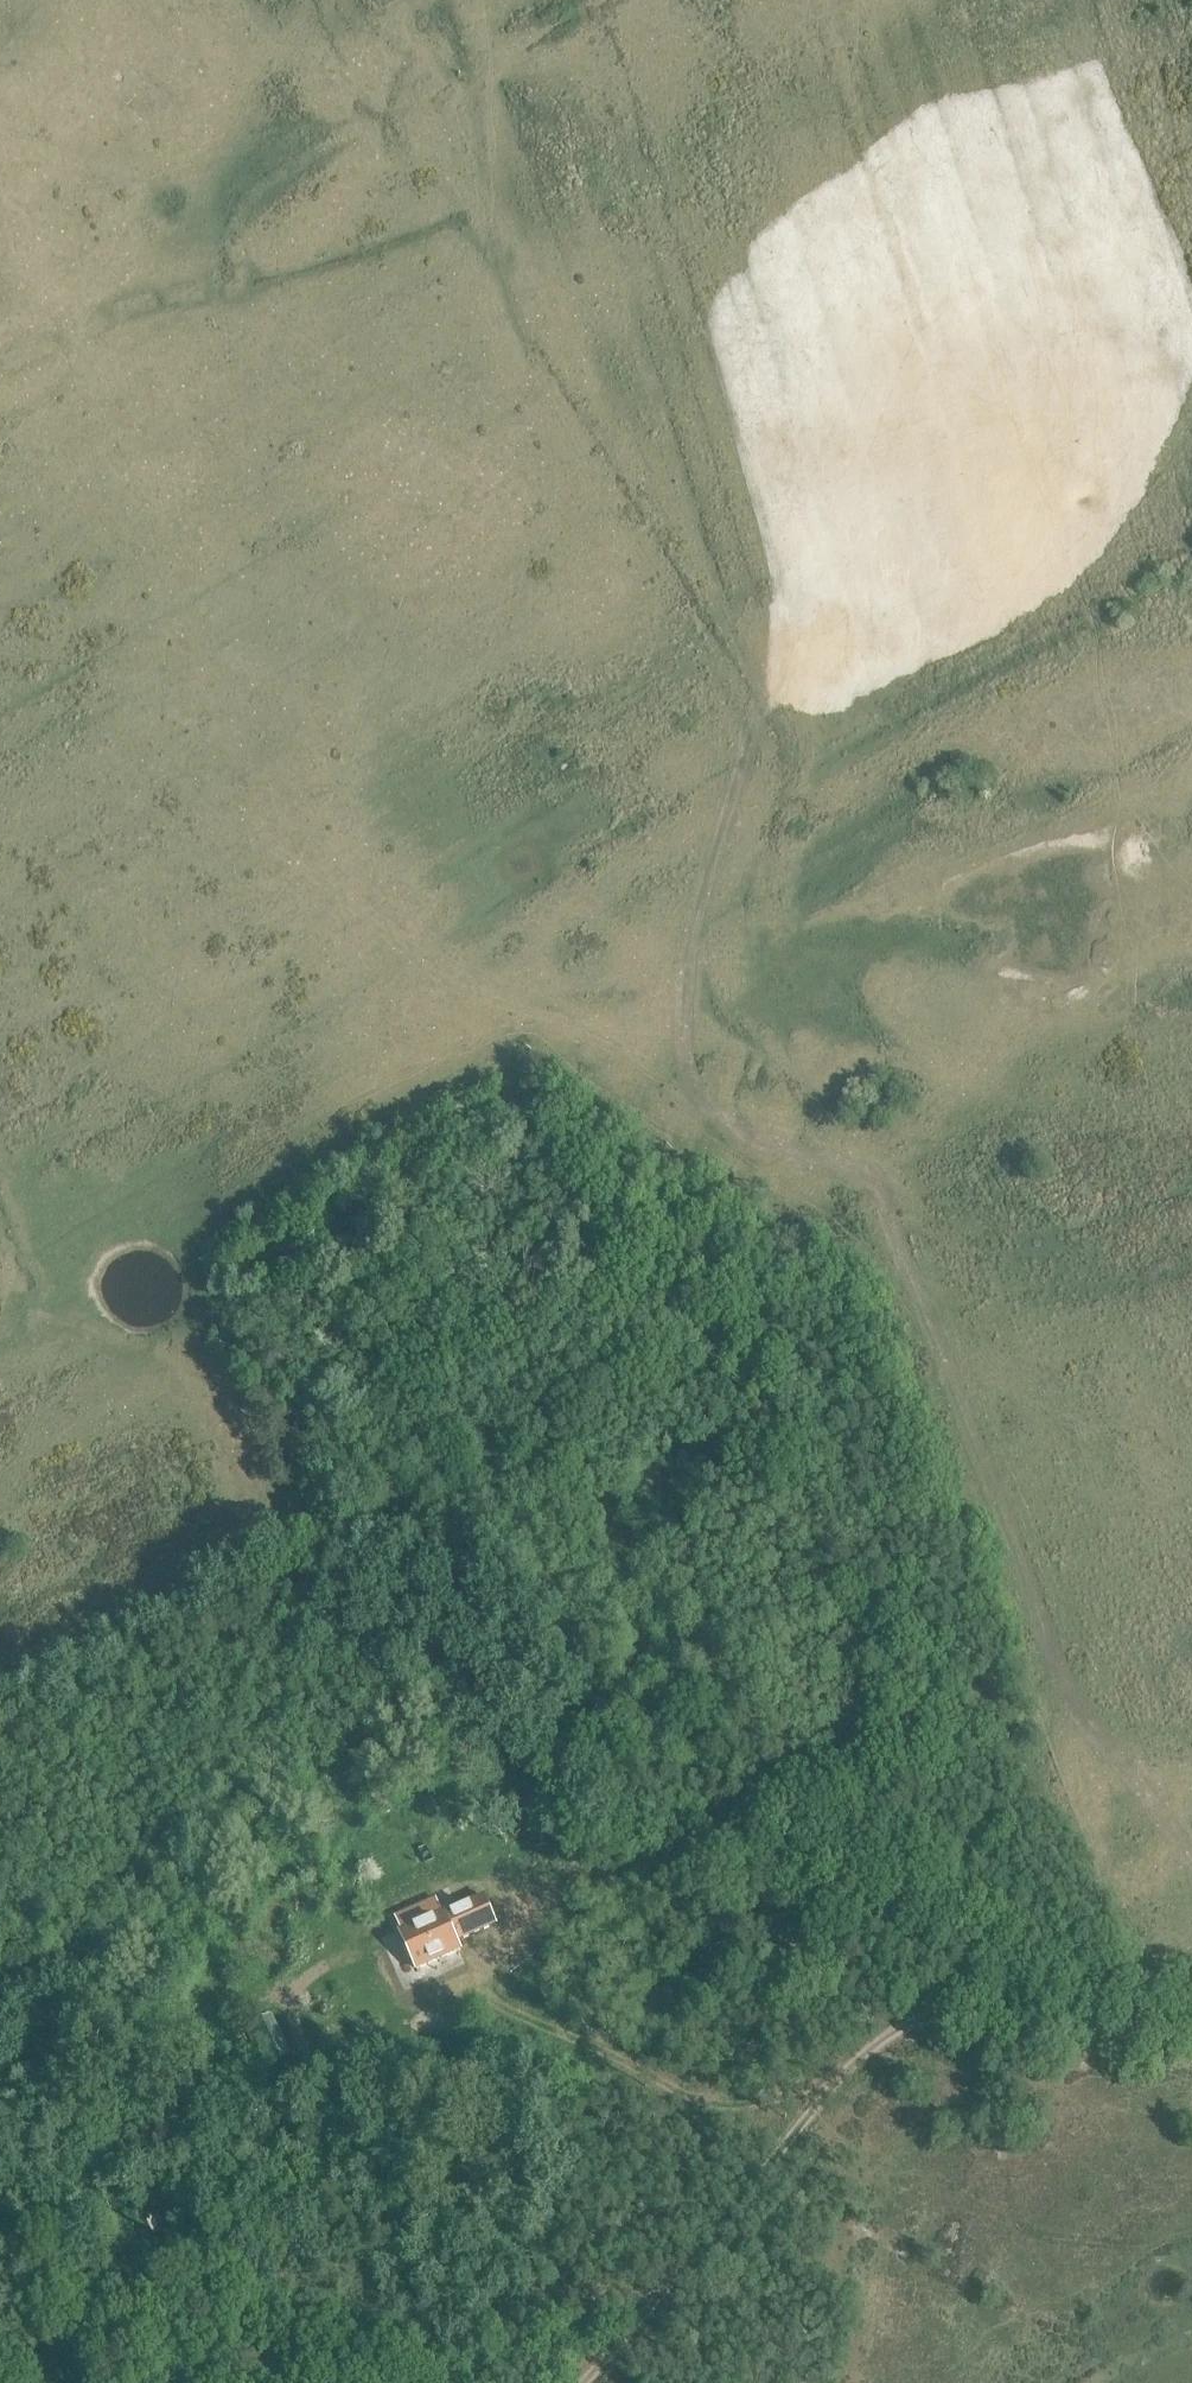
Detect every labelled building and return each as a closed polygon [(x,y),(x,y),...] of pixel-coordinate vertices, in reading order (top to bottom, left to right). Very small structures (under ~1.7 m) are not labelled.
[(400,1930),(417,1969),(461,1950),(457,1942),(496,1925),(483,1896),(444,1913),(443,1911),(441,1912),(435,1899),(396,1917),(402,1929),(400,1930)] [(280,2029),(255,2040),(266,2066),(291,2055),(280,2029)]
